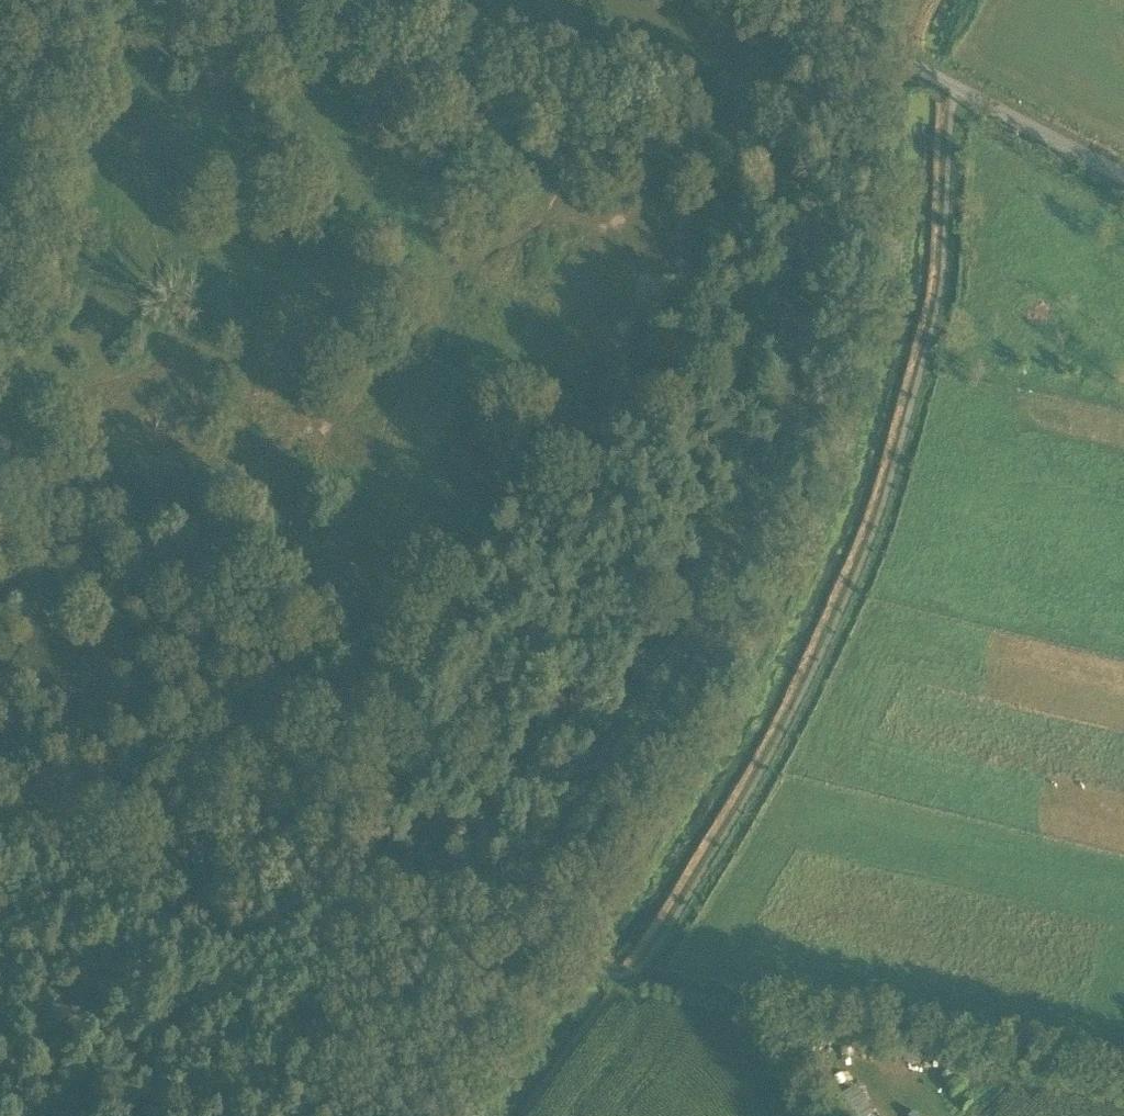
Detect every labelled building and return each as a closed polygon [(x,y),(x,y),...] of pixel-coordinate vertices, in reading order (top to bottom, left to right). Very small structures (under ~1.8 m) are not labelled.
[(828,1077),(804,1093),(819,1115),(854,1115),(828,1077)]
